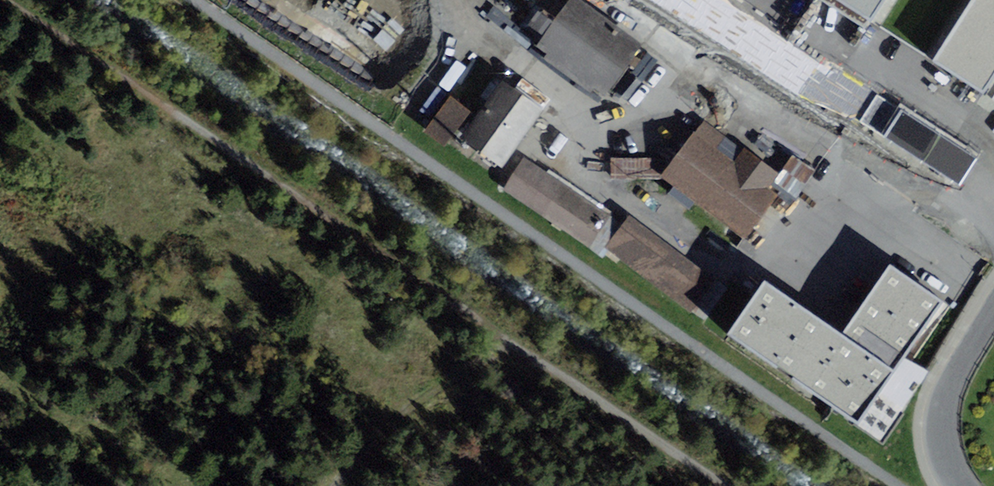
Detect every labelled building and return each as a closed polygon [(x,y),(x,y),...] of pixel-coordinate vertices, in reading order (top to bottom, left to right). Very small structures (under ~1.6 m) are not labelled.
[(536,46),(547,54),(543,59),(592,93),(595,89),(604,96),(642,43),(581,0),(569,0),(536,46)] [(869,20),(882,0),(837,0),(869,20)] [(934,61),(982,91),(993,72),(993,0),(973,0),(934,61)] [(452,91),(487,45),(469,31),(434,78),(452,91)] [(543,109),(501,80),(460,140),(502,168),(543,109)] [(977,158),(877,95),(860,121),(961,184),(977,158)] [(470,111),(449,96),(423,131),(444,146),(470,111)] [(778,195),(769,188),(779,175),(704,119),(661,177),(745,239),(778,195)] [(614,153),(613,173),(633,174),(633,184),(653,184),(653,171),(663,171),(663,154),(614,153)] [(523,158),(502,191),(598,254),(619,221),(523,158)] [(629,216),(605,248),(705,320),(729,288),(629,216)] [(891,375),(941,300),(889,265),(843,334),(764,281),(727,335),(858,423),(891,375)]
